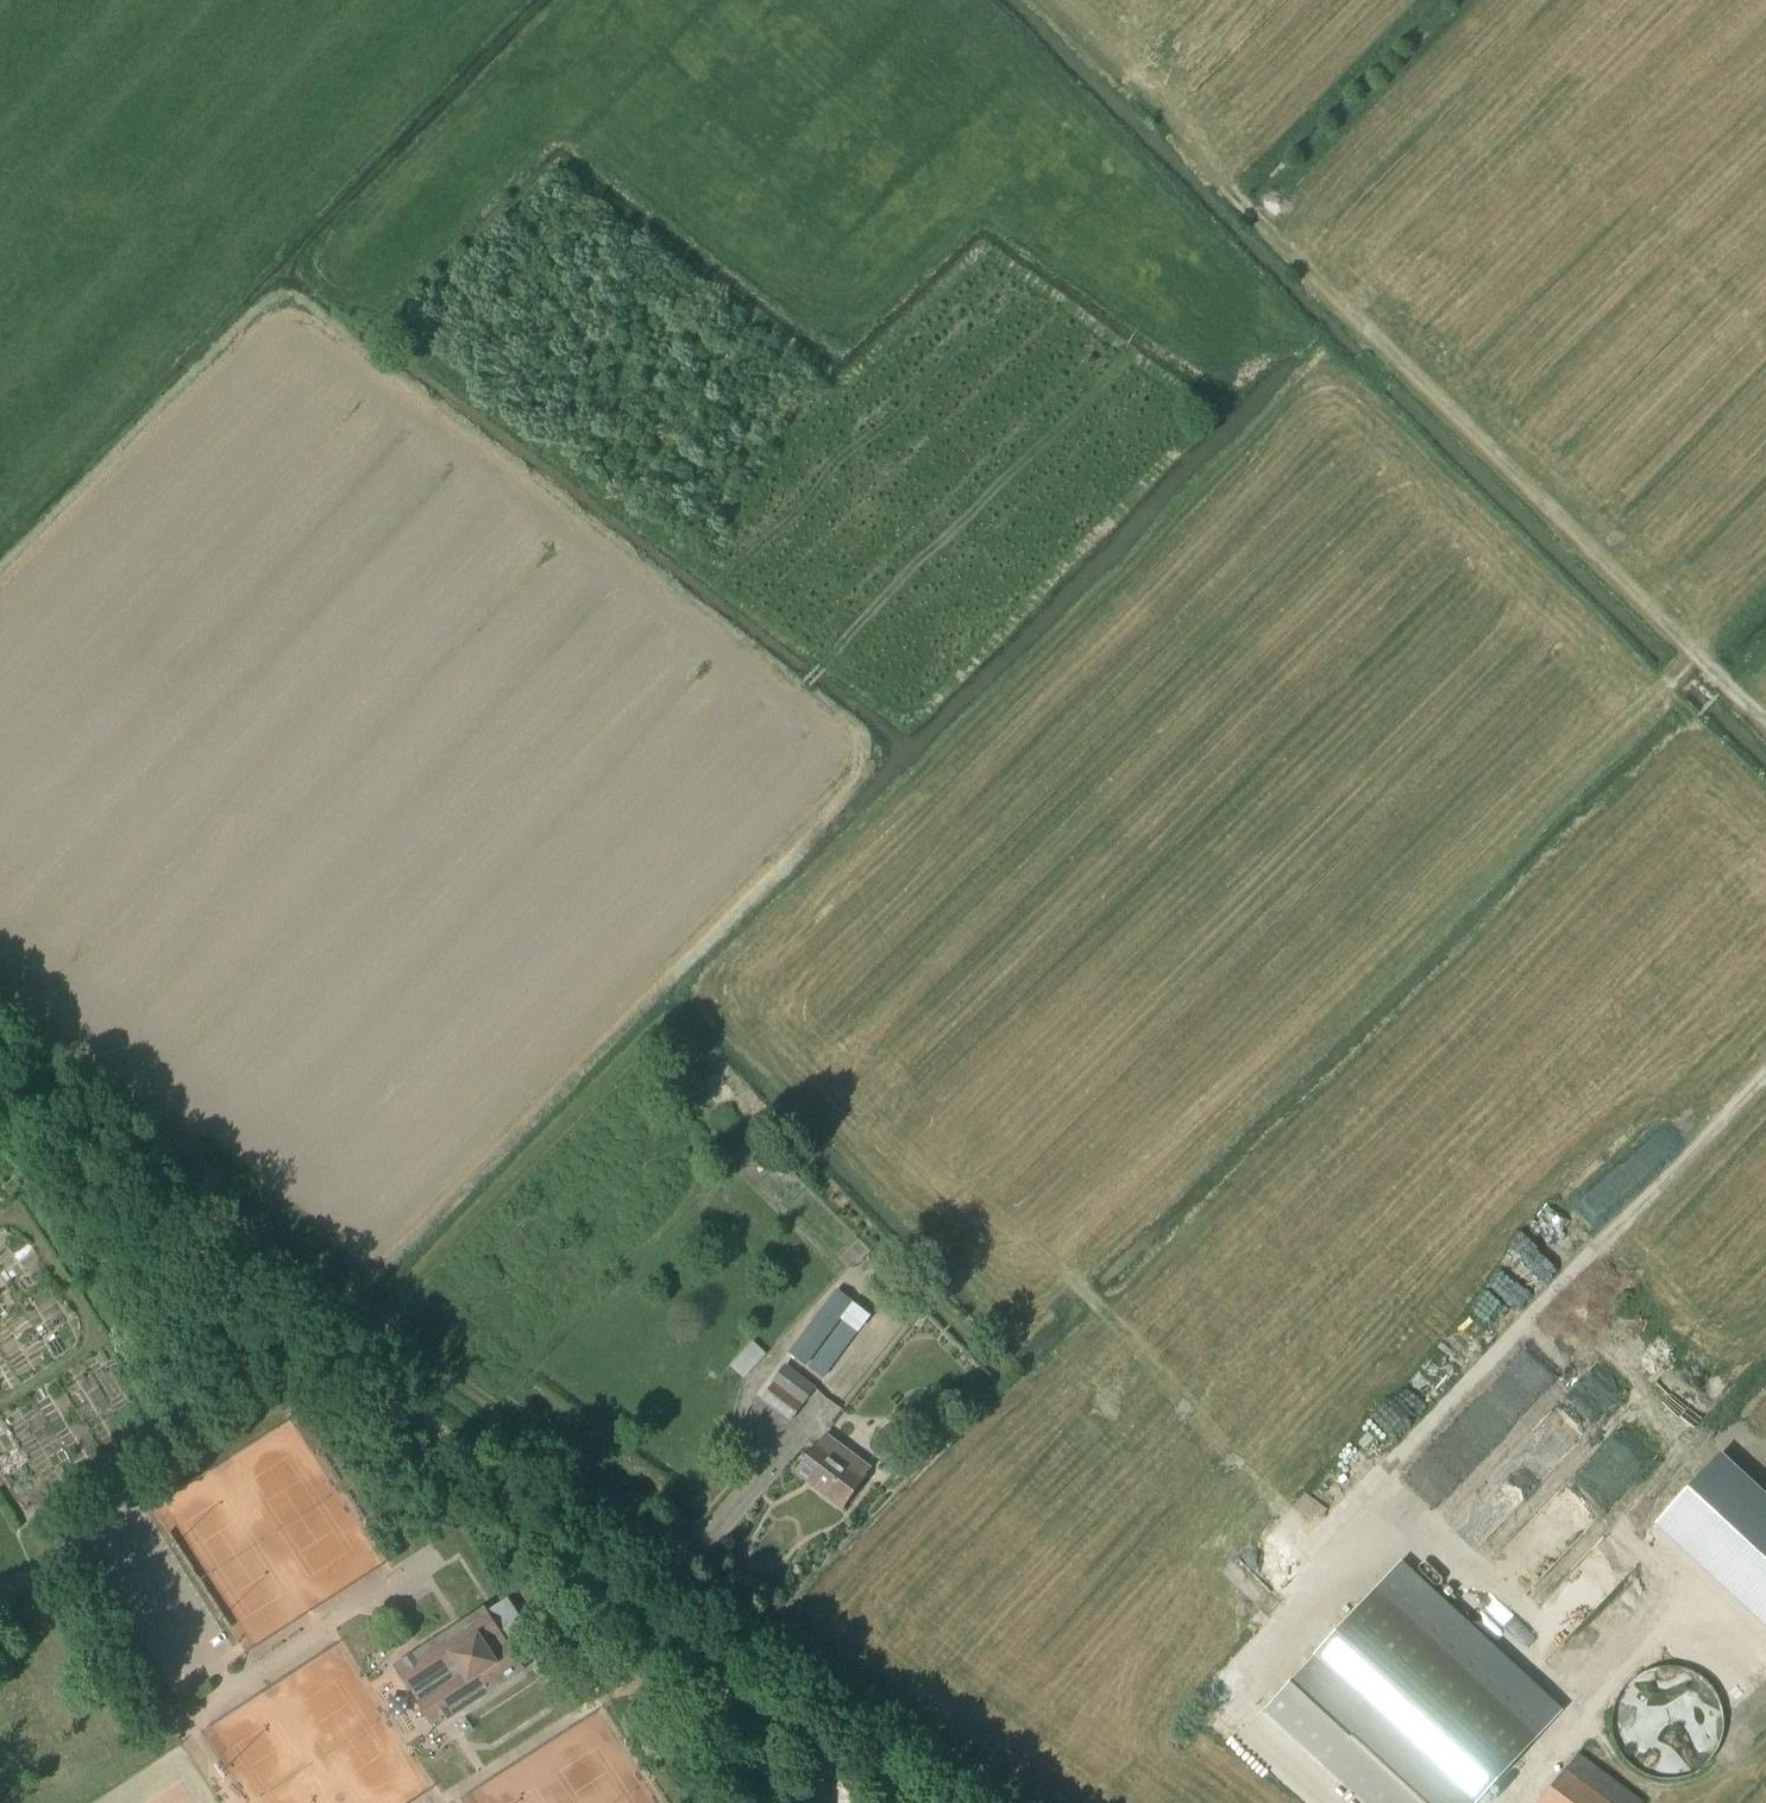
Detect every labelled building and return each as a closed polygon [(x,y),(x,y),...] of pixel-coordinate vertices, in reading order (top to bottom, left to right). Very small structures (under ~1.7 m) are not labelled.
[(836,1290),(788,1354),(805,1367),(840,1320),(843,1322),(809,1367),(823,1378),(857,1333),(858,1334),(871,1317),(836,1290)] [(791,1421),(803,1405),(816,1388),(785,1365),(772,1383),(773,1384),(762,1399),(791,1421)] [(833,1453),(820,1443),(796,1474),(843,1510),(867,1479),(845,1462),(851,1454),(839,1445),(833,1453)] [(1765,1632),(1765,1501),(1720,1457),(1654,1527),(1765,1632)] [(1540,1736),(1378,1587),(1316,1655),(1378,1711),(1468,1795),(1477,1802),(1478,1802),(1540,1736)] [(460,1707),(463,1711),(525,1671),(522,1667),(543,1654),(508,1600),(488,1614),(485,1610),(423,1650),(426,1654),(400,1671),(435,1724),(460,1707)] [(1468,1795),(1378,1711),(1316,1655),(1264,1711),(1363,1802),(1477,1802),(1468,1795)] [(162,1693),(151,1700),(162,1715),(173,1709),(162,1693)] [(1578,1755),(1542,1802),(1643,1802),(1578,1755)]
